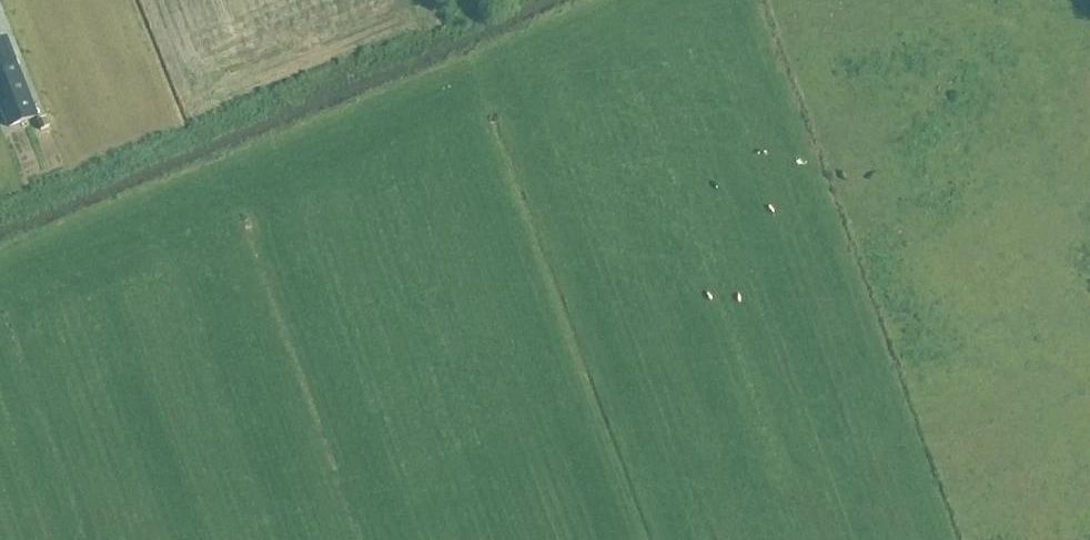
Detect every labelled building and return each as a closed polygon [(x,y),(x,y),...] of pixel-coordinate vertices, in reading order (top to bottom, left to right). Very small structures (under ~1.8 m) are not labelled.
[(0,41),(0,105),(9,128),(36,118),(5,39),(0,41)]
